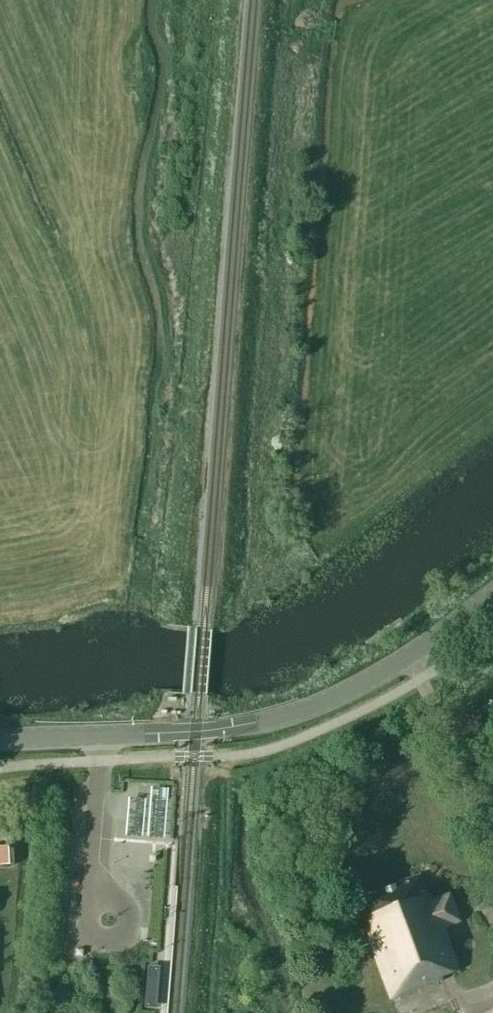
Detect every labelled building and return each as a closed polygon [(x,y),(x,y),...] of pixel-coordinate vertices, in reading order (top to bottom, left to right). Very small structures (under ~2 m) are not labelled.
[(441,979),(440,975),(457,969),(441,925),(456,919),(448,896),(433,902),(432,901),(429,902),(419,875),(358,897),(368,926),(364,927),(390,998),(441,979)] [(145,998),(158,999),(159,957),(146,957),(145,998)]
